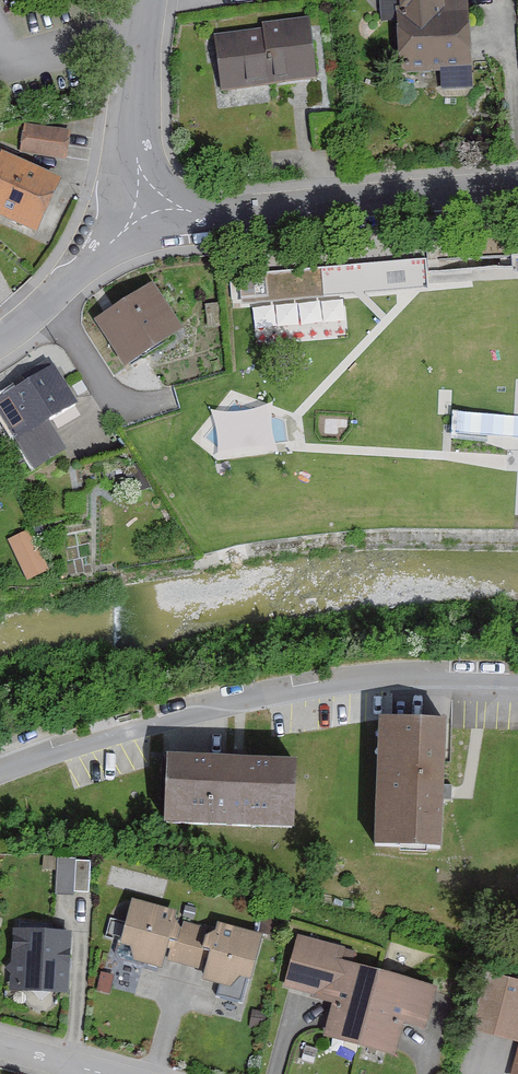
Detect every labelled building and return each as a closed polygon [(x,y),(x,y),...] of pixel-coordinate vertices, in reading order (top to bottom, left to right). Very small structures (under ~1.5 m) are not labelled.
[(440,0),(387,0),(388,24),(400,24),(402,69),(439,67),(439,85),(467,84),(464,0),(440,1),(440,0)] [(312,79),(306,21),(263,25),(264,32),(219,37),(224,91),(274,86),(274,83),(312,79)] [(67,135),(23,130),(20,156),(63,161),(67,135)] [(0,161),(0,224),(33,239),(57,187),(0,161)] [(424,243),(426,274),(511,270),(510,257),(517,257),(517,238),(424,243)] [(177,335),(147,288),(90,325),(121,372),(177,335)] [(342,298),(253,301),(253,326),(343,324),(342,298)] [(49,370),(0,402),(0,430),(30,476),(63,455),(45,428),(74,409),(49,370)] [(453,429),(517,433),(517,411),(455,408),(453,429)] [(11,532),(25,576),(48,569),(35,525),(11,532)] [(435,852),(437,726),(371,725),(369,851),(435,852)] [(283,836),(287,769),(162,762),(159,829),(283,836)] [(86,897),(87,865),(54,864),(53,896),(86,897)] [(238,1009),(257,937),(212,925),(209,937),(165,925),(167,917),(128,906),(116,950),(128,953),(125,965),(158,973),(160,964),(201,975),(198,983),(217,988),(213,1002),(238,1009)] [(63,996),(63,937),(9,938),(9,996),(63,996)] [(424,1034),(435,990),(348,968),(351,955),(294,941),(281,991),(311,999),(310,1004),(329,1008),(320,1041),(393,1060),(401,1028),(424,1034)] [(483,978),(468,1037),(517,1049),(511,1073),(517,1073),(517,987),(483,978)]
